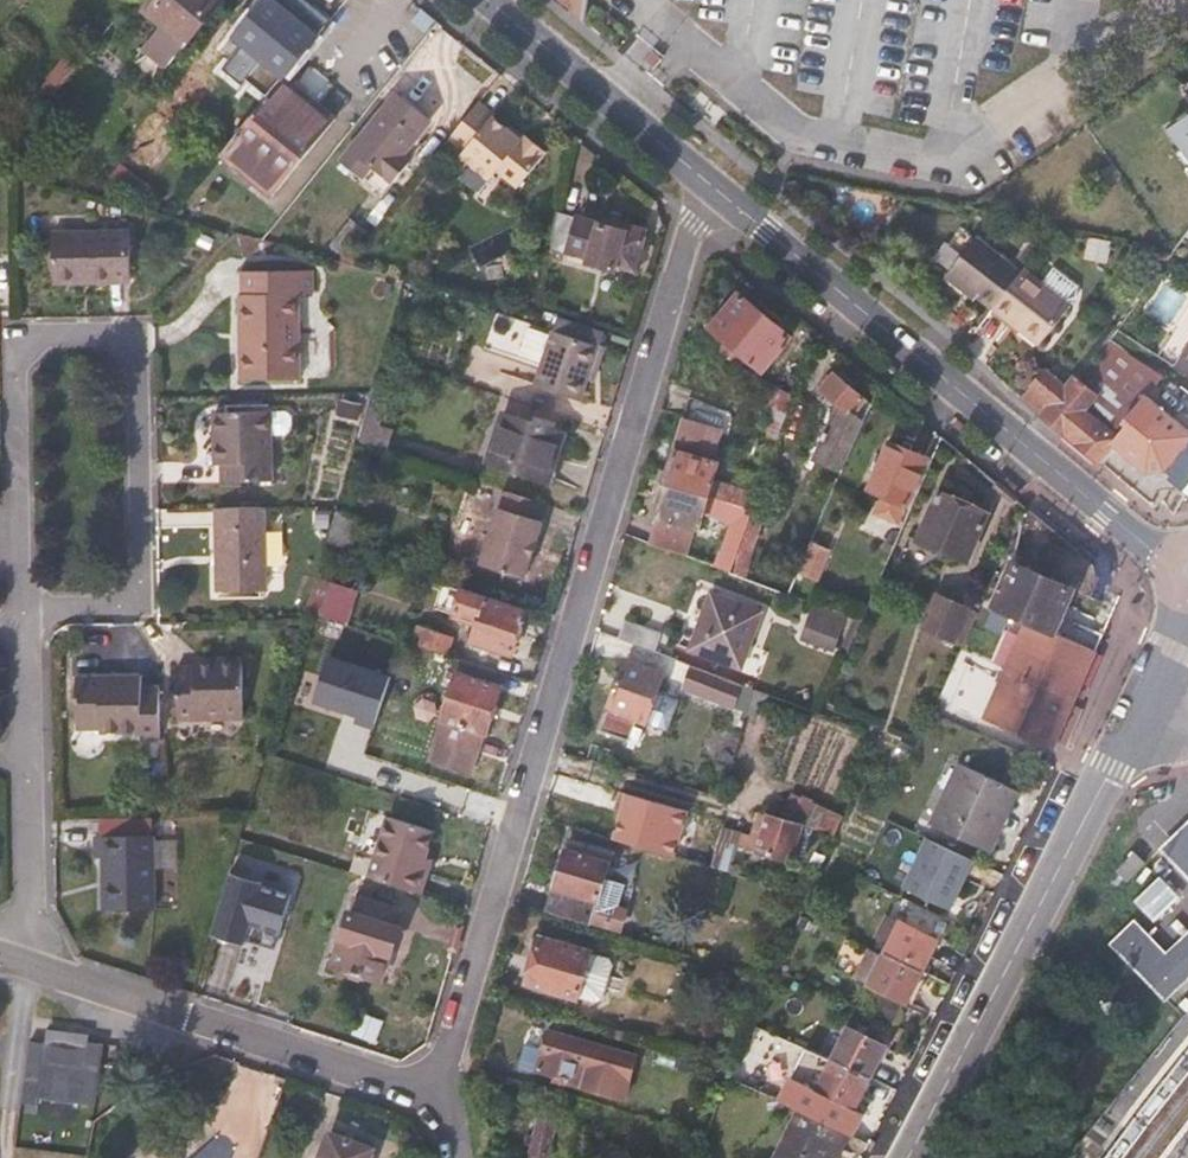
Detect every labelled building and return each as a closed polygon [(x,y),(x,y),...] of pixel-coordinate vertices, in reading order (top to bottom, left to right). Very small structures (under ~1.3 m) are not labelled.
[(219,0),(150,0),(141,10),(160,26),(140,48),(163,68),(219,0)] [(320,34),(277,0),(266,0),(236,38),(284,79),(285,77),(320,34)] [(584,19),(587,0),(561,0),(584,19)] [(657,64),(666,56),(657,48),(649,57),(657,64)] [(56,90),(78,64),(66,55),(44,82),(56,90)] [(272,197),(335,119),(285,77),(284,79),(220,155),(272,197)] [(1149,122),(1187,178),(1187,95),(1149,122)] [(402,154),(428,122),(395,97),(342,159),(363,177),(373,165),(394,182),(410,161),(402,154)] [(509,124),(505,128),(493,117),(494,114),(479,100),(448,138),(464,151),(459,157),(489,180),(497,170),(518,187),(546,153),(524,135),(521,135),(509,124)] [(634,269),(648,230),(601,215),(598,224),(556,210),(551,246),(587,257),(584,264),(613,271),(615,263),(634,269)] [(346,257),(367,232),(351,219),(330,244),(346,257)] [(993,309),(1023,272),(973,232),(943,269),(993,309)] [(131,282),(129,233),(52,235),(53,284),(131,282)] [(1040,347),(1072,306),(1025,269),(1023,272),(993,309),(993,311),(1040,347)] [(298,379),(298,295),(313,295),(312,273),(239,273),(241,380),(298,379)] [(730,358),(765,315),(738,294),(710,327),(728,341),(721,350),(730,358)] [(1187,375),(1187,313),(1160,357),(1187,375)] [(583,398),(598,345),(494,315),(484,351),(541,367),(536,385),(583,398)] [(763,370),(791,337),(765,315),(730,358),(741,367),(749,359),(763,370)] [(1148,398),(1164,377),(1111,341),(1078,385),(1097,399),(1088,410),(1119,435),(1148,398)] [(1088,410),(1097,399),(1078,385),(1072,381),(1065,389),(1045,373),(1036,385),(1108,448),(1119,435),(1088,410)] [(841,472),(870,405),(834,374),(820,389),(838,405),(815,460),(841,472)] [(355,443),(387,452),(393,428),(382,425),(394,385),(373,380),(355,443)] [(1113,452),(1108,448),(1036,385),(1024,401),(1057,429),(1100,466),(1113,452)] [(765,475),(793,397),(768,389),(759,414),(770,418),(752,471),(765,475)] [(1187,442),(1187,430),(1148,398),(1119,435),(1108,448),(1113,452),(1117,447),(1147,471),(1166,470),(1187,442)] [(714,459),(728,411),(688,399),(674,446),(714,459)] [(209,466),(216,466),(221,465),(221,482),(271,481),(269,412),(214,414),(215,452),(208,452),(209,466)] [(548,482),(564,433),(503,413),(487,462),(548,482)] [(875,515),(898,526),(904,528),(933,461),(889,442),(867,494),(881,500),(875,515)] [(1187,485),(1187,442),(1166,470),(1172,477),(1170,482),(1182,492),(1187,485)] [(708,497),(719,460),(714,459),(674,446),(664,482),(708,497)] [(731,573),(753,511),(708,497),(664,482),(654,517),(657,519),(650,544),(685,557),(693,531),(697,532),(704,511),(731,519),(716,567),(731,573)] [(524,576),(542,519),(536,518),(541,502),(504,490),(480,563),(524,576)] [(968,561),(987,516),(937,494),(918,540),(968,561)] [(265,591),(264,508),(215,508),(216,593),(265,591)] [(1097,581),(1093,560),(1028,508),(1006,557),(1013,559),(993,605),(996,609),(988,625),(1002,631),(1009,613),(1028,622),(1052,633),(1095,651),(1100,639),(1061,622),(1076,588),(1091,594),(1097,581)] [(350,549),(360,516),(336,509),(326,542),(338,546),(350,549)] [(749,580),(756,563),(749,560),(764,515),(753,511),(731,573),(749,580)] [(347,624),(357,593),(326,584),(338,546),(326,542),(306,611),(347,624)] [(511,655),(526,612),(462,591),(455,613),(479,620),(471,642),(511,655)] [(740,669),(762,613),(711,594),(689,650),(740,669)] [(957,643),(970,611),(939,597),(924,630),(957,643)] [(835,647),(846,614),(816,603),(805,637),(835,647)] [(655,653),(661,634),(626,621),(619,639),(655,653)] [(1048,644),(1052,633),(1028,622),(1023,634),(1048,644)] [(445,655),(450,639),(418,628),(412,645),(445,655)] [(1073,700),(1095,651),(1052,633),(1048,644),(1023,634),(1007,670),(1073,700)] [(240,719),(238,660),(196,661),(197,667),(178,668),(180,720),(240,719)] [(663,715),(674,686),(660,680),(662,674),(626,661),(599,730),(629,740),(636,722),(645,726),(650,711),(663,715)] [(734,710),(743,687),(693,668),(685,692),(734,710)] [(1052,748),(1073,700),(1007,670),(985,718),(1052,748)] [(488,731),(503,686),(459,672),(431,760),(471,772),(484,731),(488,731)] [(160,743),(158,689),(139,690),(139,676),(75,677),(77,729),(99,728),(99,735),(140,734),(141,742),(160,743)] [(990,851),(1019,790),(960,763),(931,824),(990,851)] [(679,857),(691,812),(621,793),(617,808),(623,810),(614,840),(679,857)] [(804,825),(760,812),(749,853),(793,866),(804,825)] [(418,871),(430,832),(385,818),(366,878),(420,894),(426,873),(418,871)] [(1159,849),(1187,880),(1187,822),(1159,849)] [(153,911),(152,837),(94,837),(95,859),(103,859),(104,912),(153,911)] [(925,839),(903,887),(954,910),(976,861),(925,839)] [(623,888),(605,882),(613,853),(567,841),(554,889),(590,900),(588,910),(596,912),(599,902),(617,907),(623,888)] [(1161,870),(1131,900),(1148,918),(1179,888),(1161,870)] [(230,875),(212,937),(249,948),(252,940),(279,949),(296,894),(230,875)] [(621,936),(626,917),(623,911),(616,910),(617,907),(599,902),(596,912),(588,910),(590,900),(554,889),(547,915),(621,936)] [(381,983),(399,927),(387,923),(389,915),(362,906),(359,915),(349,912),(331,967),(381,983)] [(909,1004),(940,941),(900,922),(886,914),(875,938),(888,945),(869,985),(909,1004)] [(1168,951),(1136,920),(1111,944),(1166,1002),(1187,980),(1187,932),(1168,951)] [(605,1001),(615,967),(611,959),(541,936),(527,984),(576,1000),(580,999),(595,1004),(605,1001)] [(828,992),(836,975),(823,968),(815,986),(828,992)] [(855,1108),(887,1047),(847,1028),(816,1090),(855,1108)] [(42,1106),(43,1098),(101,1104),(107,1045),(90,1043),(91,1035),(48,1030),(47,1044),(32,1042),(25,1104),(42,1106)] [(631,1076),(637,1057),(550,1031),(538,1071),(629,1098),(636,1077),(631,1076)] [(847,1134),(802,1112),(779,1157),(835,1157),(847,1134)] [(557,1124),(538,1120),(534,1135),(528,1134),(526,1144),(532,1145),(529,1157),(548,1157),(557,1124)] [(377,1149),(330,1132),(320,1157),(374,1157),(377,1149)]
